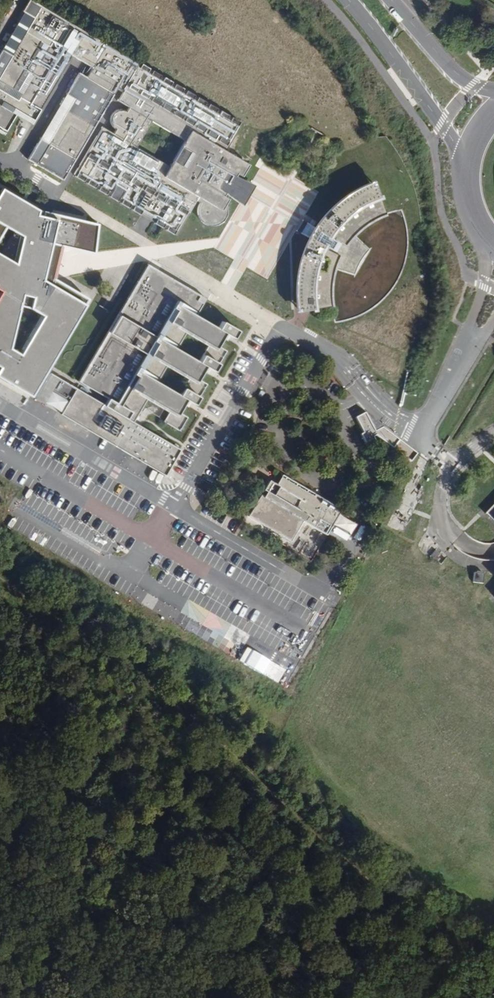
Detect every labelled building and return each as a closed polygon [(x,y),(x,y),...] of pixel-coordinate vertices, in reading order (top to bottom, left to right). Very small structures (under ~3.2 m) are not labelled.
[(93,68),(87,78),(80,74),(67,95),(74,100),(52,137),(48,134),(43,141),(41,140),(28,160),(64,181),(118,90),(123,93),(126,88),(137,95),(129,109),(126,113),(123,111),(118,111),(115,113),(112,116),(111,120),(111,125),(113,128),(116,131),(114,135),(109,143),(97,137),(75,174),(78,176),(76,178),(84,182),(85,180),(89,182),(88,184),(96,189),(97,187),(100,189),(99,191),(107,196),(108,193),(111,196),(110,198),(118,202),(119,200),(122,202),(121,204),(129,209),(131,207),(134,209),(132,211),(141,216),(142,213),(156,222),(155,224),(163,229),(165,227),(168,229),(167,231),(174,235),(176,233),(178,234),(197,202),(202,205),(200,209),(200,212),(200,215),(201,219),(202,220),(206,224),(208,226),(211,227),(217,226),(222,224),(224,222),(226,219),(228,214),(227,210),(226,206),(229,200),(225,197),(229,190),(236,194),(240,186),(233,182),(237,178),(243,166),(232,160),(230,163),(222,158),(241,127),(239,125),(240,123),(233,119),(231,121),(228,119),(229,117),(221,112),(220,114),(217,112),(218,110),(210,106),(209,108),(205,105),(206,103),(198,99),(197,101),(194,99),(195,97),(187,92),(186,94),(182,92),(183,90),(176,86),(175,88),(171,86),(172,84),(164,79),(163,81),(160,79),(161,77),(153,72),(152,74),(148,72),(150,70),(142,65),(141,67),(30,0),(29,0),(22,11),(34,18),(11,55),(2,49),(0,53),(0,82),(11,88),(26,65),(35,70),(16,101),(0,91),(0,128),(7,132),(17,116),(12,113),(14,109),(34,121),(60,78),(57,76),(63,65),(66,67),(73,56),(93,68)] [(10,50),(15,36),(8,34),(3,48),(10,50)] [(16,101),(35,70),(26,65),(11,88),(0,82),(0,91),(16,101)] [(60,78),(66,67),(63,65),(57,76),(60,78)] [(123,93),(118,102),(129,109),(137,95),(126,88),(123,93)] [(48,134),(52,137),(74,100),(67,95),(41,140),(43,141),(48,134)] [(17,116),(32,125),(34,121),(14,109),(12,113),(17,116)] [(114,135),(103,128),(97,137),(109,143),(114,135)] [(253,271),(268,278),(279,255),(279,249),(284,237),(285,219),(289,211),(291,211),(305,217),(317,191),(295,181),(296,168),(277,167),(262,160),(251,185),(252,178),(228,231),(226,256),(234,260),(231,267),(238,270),(253,271)] [(317,229),(303,221),(296,231),(312,239),(309,243),(305,252),(303,259),(300,269),(299,280),(298,287),(298,296),(299,303),(331,300),(331,293),(331,283),(332,275),(334,266),(354,272),(357,266),(360,259),(364,254),(368,249),(352,234),(365,225),(380,217),(367,187),(357,192),(351,195),(340,203),(334,208),(327,216),(321,223),(317,229)] [(31,397),(69,334),(63,330),(80,301),(50,284),(59,245),(91,258),(97,228),(38,210),(1,188),(0,190),(0,246),(9,230),(22,237),(16,262),(0,252),(0,283),(12,290),(9,295),(0,310),(0,363),(1,363),(0,366),(0,378),(31,397)] [(201,297),(149,267),(81,383),(109,400),(105,406),(50,375),(36,401),(122,452),(137,427),(133,424),(137,417),(148,399),(170,412),(165,421),(179,430),(187,417),(175,410),(182,398),(194,405),(206,385),(194,378),(201,365),(214,372),(226,352),(213,345),(221,332),(233,339),(238,331),(222,322),(217,330),(196,318),(203,306),(198,303),(201,297)] [(9,295),(12,290),(0,283),(0,290),(1,291),(0,293),(0,310),(9,295)] [(80,301),(63,330),(69,334),(86,305),(80,301)] [(410,462),(416,453),(382,426),(375,430),(366,415),(356,420),(364,435),(361,436),(368,449),(376,444),(374,439),(376,436),(410,462)] [(382,426),(366,415),(375,430),(382,426)] [(154,426),(137,417),(133,424),(137,427),(122,452),(135,459),(154,426)] [(185,444),(154,426),(135,459),(166,477),(185,444)] [(278,486),(273,494),(307,514),(311,506),(278,486)] [(307,514),(273,494),(264,488),(243,523),(267,539),(268,537),(286,550),(298,529),(318,541),(322,534),(324,535),(335,517),(312,504),(311,506),(307,514)] [(485,512),(493,520),(493,503),(485,512)] [(473,582),(483,582),(484,573),(474,573),(473,582)]
